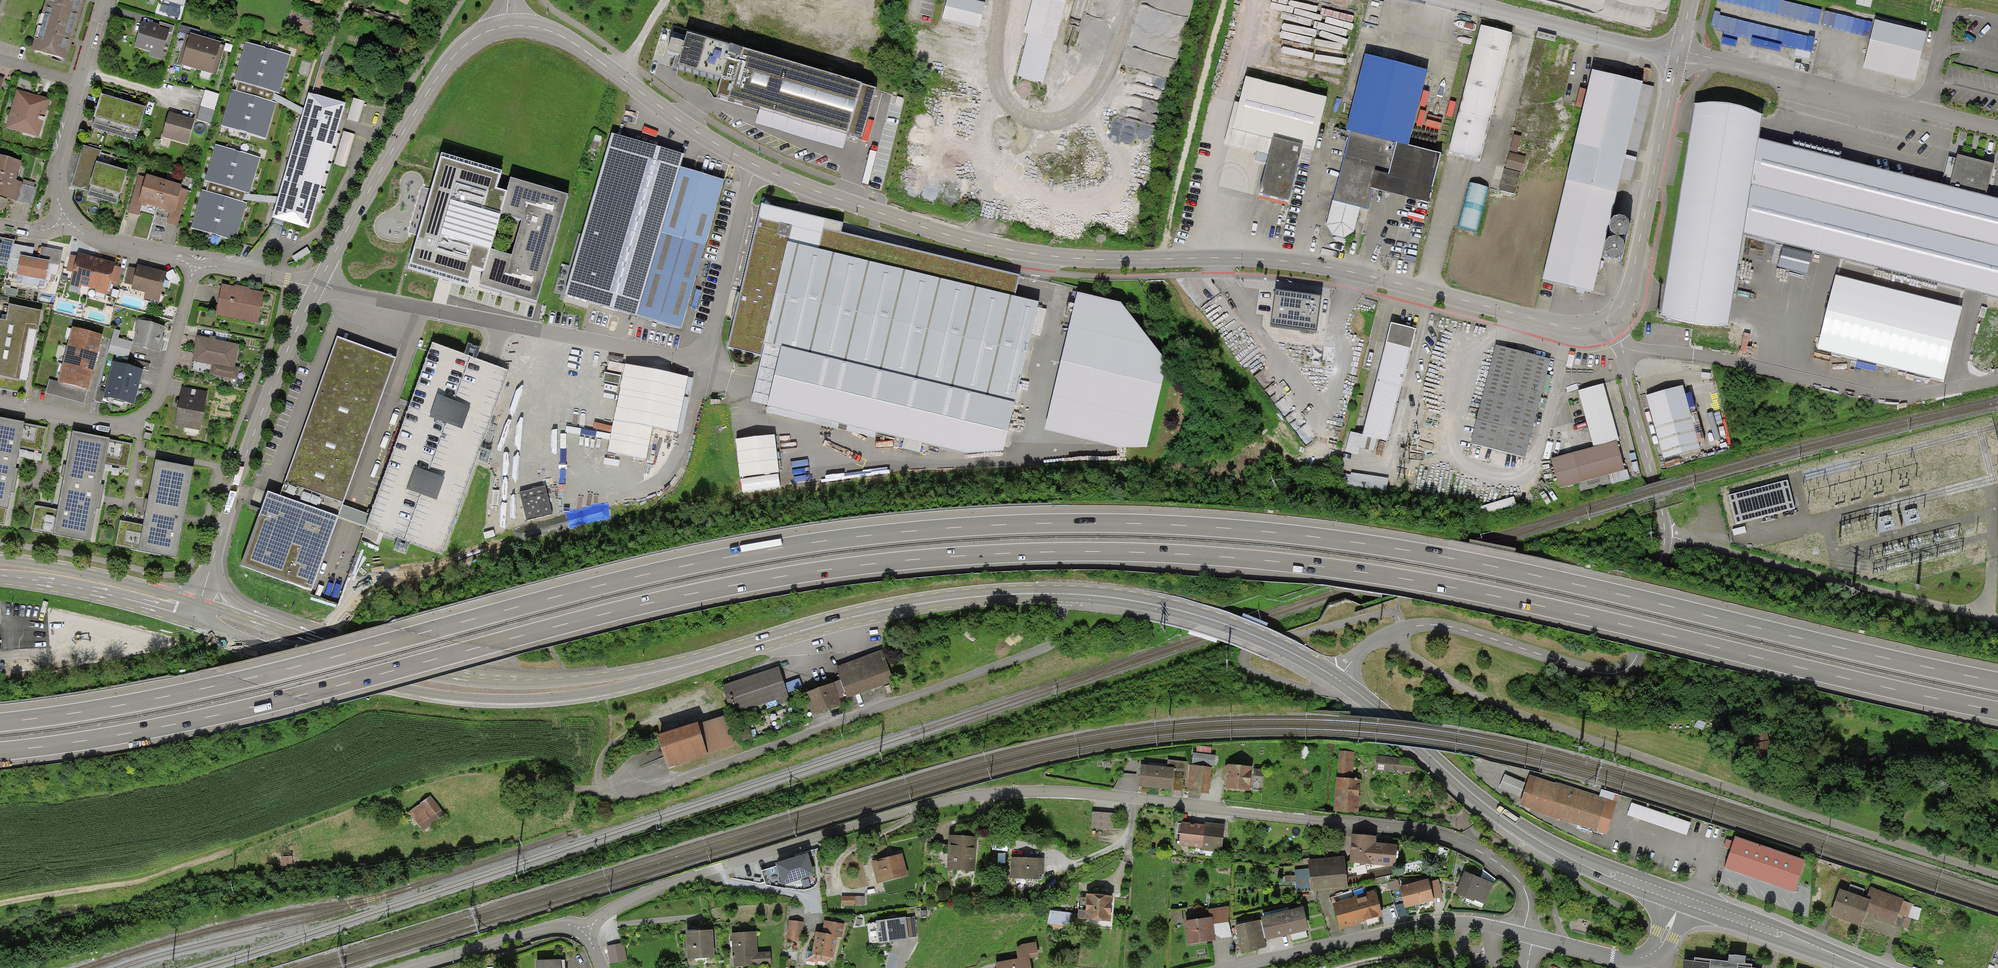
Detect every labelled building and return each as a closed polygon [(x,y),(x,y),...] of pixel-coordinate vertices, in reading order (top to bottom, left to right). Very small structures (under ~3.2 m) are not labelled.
[(46,6),(79,16),(84,0),(48,0),(46,6)] [(969,0),(947,0),(942,20),(979,29),(985,4),(969,0)] [(1024,33),(1028,34),(1017,77),(1043,83),(1054,41),(1056,42),(1067,0),(1033,0),(1024,33)] [(46,6),(32,52),(66,61),(79,16),(46,6)] [(1926,33),(1875,21),(1863,69),(1914,81),(1926,33)] [(162,56),(169,31),(142,23),(134,48),(162,56)] [(1512,34),(1481,26),(1449,151),(1480,159),(1512,34)] [(181,66),(197,71),(206,40),(191,35),(181,66)] [(862,141),(876,91),(687,36),(684,46),(671,42),(668,54),(681,58),(678,69),(721,81),(716,99),(862,141)] [(197,71),(213,75),(222,45),(206,40),(197,71)] [(279,93),(290,56),(246,43),(235,80),(239,81),(236,92),(232,91),(222,125),(265,138),(275,103),(271,102),(272,100),(273,97),(274,94),(275,91),(279,93)] [(1427,71),(1365,56),(1346,131),(1351,132),(1408,147),(1427,71)] [(1592,72),(1543,280),(1593,293),(1620,180),(1643,85),(1643,83),(1592,72)] [(1327,100),(1246,78),(1239,103),(1232,129),(1273,139),(1266,165),(1258,195),(1288,203),(1303,147),(1313,150),(1327,100)] [(1653,87),(1643,85),(1620,180),(1631,182),(1653,87)] [(211,125),(220,96),(204,91),(196,120),(211,125)] [(47,102),(17,93),(7,126),(37,135),(47,102)] [(305,109),(274,94),(272,100),(303,115),(305,109)] [(272,218),(308,228),(344,105),(309,95),(305,109),(303,115),(278,197),(276,203),(272,218)] [(107,133),(117,101),(102,97),(92,128),(107,133)] [(121,137),(131,106),(117,101),(107,133),(121,137)] [(1232,129),(1239,103),(1235,102),(1224,145),(1256,153),(1254,162),(1266,165),(1273,139),(1232,129)] [(1694,104),(1660,317),(1727,327),(1743,234),(1997,299),(1997,200),(1985,197),(1994,165),(1958,156),(1950,188),(1758,139),(1764,117),(1694,104)] [(136,142),(146,111),(131,106),(121,137),(136,142)] [(193,124),(167,117),(160,138),(186,146),(193,124)] [(1441,156),(1408,147),(1351,132),(1333,201),(1359,208),(1369,210),(1374,189),(1428,204),(1441,156)] [(682,154),(612,134),(565,294),(635,314),(682,154)] [(1521,137),(1514,135),(1509,153),(1517,155),(1521,137)] [(260,158),(216,145),(205,181),(209,182),(206,192),(202,191),(191,227),(235,241),(247,204),(242,202),(243,200),(244,197),(244,194),(245,193),(249,194),(260,158)] [(101,153),(82,147),(70,187),(89,193),(98,163),(101,153)] [(1517,155),(1509,153),(1505,168),(1521,172),(1525,157),(1517,155)] [(0,158),(0,198),(29,206),(35,187),(27,185),(17,182),(22,164),(0,158)] [(501,215),(507,194),(495,191),(499,177),(439,159),(408,266),(469,283),(473,269),(484,272),(490,251),(501,215)] [(113,167),(98,163),(89,193),(104,197),(113,167)] [(127,172),(113,167),(104,197),(118,202),(127,172)] [(676,330),(721,181),(679,169),(634,317),(676,330)] [(165,183),(146,178),(145,182),(139,203),(157,209),(165,183)] [(139,203),(145,182),(138,180),(129,212),(135,214),(139,203)] [(537,303),(568,197),(511,181),(507,194),(501,215),(523,222),(512,257),(490,251),(484,272),(480,287),(490,290),(537,303)] [(183,189),(165,183),(157,209),(176,214),(183,189)] [(1489,188),(1469,183),(1458,228),(1478,233),(1489,188)] [(278,197),(244,194),(243,200),(276,203),(278,197)] [(1354,232),(1359,208),(1333,201),(1332,201),(1327,225),(1332,235),(1344,238),(1354,232)] [(762,206),(728,349),(761,357),(749,403),(962,457),(1003,450),(1037,303),(1015,297),(1019,279),(905,251),(842,235),(843,226),(762,206)] [(8,266),(13,245),(14,241),(0,238),(0,265),(8,266)] [(7,271),(18,272),(21,255),(32,257),(33,248),(13,245),(8,266),(7,271)] [(61,265),(64,251),(41,247),(38,258),(32,257),(21,255),(18,272),(17,275),(45,281),(49,263),(61,265)] [(70,286),(89,291),(96,261),(78,256),(70,286)] [(89,291),(107,296),(115,266),(96,261),(89,291)] [(132,290),(161,298),(168,276),(138,267),(132,290)] [(1962,307),(1836,276),(1817,350),(1943,382),(1962,307)] [(255,324),(261,295),(221,286),(215,315),(255,324)] [(1123,301),(1078,291),(1046,430),(1121,447),(1147,448),(1163,376),(1156,372),(1161,354),(1123,301)] [(1243,322),(1220,293),(1200,308),(1222,338),(1243,322)] [(11,307),(8,322),(28,326),(38,328),(41,313),(11,307)] [(28,326),(8,322),(0,320),(0,336),(25,341),(28,326)] [(164,328),(137,321),(133,347),(158,353),(164,328)] [(1257,340),(1243,322),(1222,338),(1236,356),(1242,351),(1257,340)] [(1417,330),(1391,323),(1362,435),(1350,432),(1345,452),(1358,455),(1360,448),(1373,452),(1376,439),(1387,442),(1411,349),(1412,350),(1417,330)] [(72,329),(67,347),(98,355),(102,337),(72,329)] [(127,360),(131,344),(118,341),(120,333),(114,331),(108,355),(127,360)] [(25,341),(0,336),(0,350),(23,354),(25,341)] [(232,380),(239,347),(198,338),(192,362),(212,366),(210,375),(232,380)] [(311,592),(395,359),(337,338),(279,499),(267,494),(240,566),(311,592)] [(1550,360),(1495,346),(1470,444),(1525,457),(1550,360)] [(67,347),(63,365),(93,373),(98,355),(67,347)] [(434,347),(372,520),(442,545),(504,371),(488,366),(434,347)] [(23,354),(0,350),(0,364),(20,368),(23,354)] [(143,370),(113,363),(104,400),(134,407),(143,370)] [(20,368),(0,364),(0,378),(17,381),(20,368)] [(63,365),(59,383),(89,391),(93,373),(63,365)] [(686,378),(623,365),(605,453),(645,461),(652,429),(675,434),(686,378)] [(1594,448),(1551,459),(1559,489),(1624,471),(1616,442),(1619,441),(1603,384),(1578,391),(1594,448)] [(1664,391),(1646,396),(1663,459),(1700,449),(1698,443),(1705,441),(1697,412),(1690,414),(1682,386),(1664,391)] [(200,431),(206,394),(180,390),(175,427),(200,431)] [(8,510),(14,478),(20,448),(25,423),(0,418),(0,509),(8,510)] [(47,427),(25,423),(20,448),(42,452),(47,427)] [(57,510),(52,534),(90,542),(99,494),(105,464),(110,439),(72,432),(57,510)] [(735,442),(740,478),(776,473),(771,438),(735,442)] [(133,444),(110,439),(105,464),(128,469),(133,444)] [(1354,460),(1341,457),(1336,483),(1346,485),(1348,477),(1350,478),(1351,472),(1354,460)] [(139,550),(139,552),(177,559),(193,468),(155,461),(147,506),(143,526),(139,550)] [(1386,492),(1388,479),(1351,472),(1350,478),(1348,477),(1346,485),(1386,492)] [(1787,481),(1728,496),(1736,524),(1795,509),(1787,481)] [(52,534),(57,510),(34,506),(30,530),(52,534)] [(139,550),(143,526),(119,521),(115,546),(139,550)] [(880,650),(834,668),(839,680),(847,700),(893,681),(880,650)] [(722,685),(732,715),(776,700),(778,705),(790,701),(788,694),(803,689),(799,678),(784,683),(778,666),(770,669),(722,685)] [(839,680),(804,695),(812,714),(817,712),(847,700),(839,680)] [(733,747),(723,716),(698,724),(708,755),(733,747)] [(1698,720),(1694,727),(1702,731),(1706,723),(1698,720)] [(698,724),(657,736),(666,768),(708,755),(698,724)] [(1752,734),(1756,756),(1771,754),(1767,732),(1752,734)] [(1354,752),(1339,751),(1337,779),(1352,780),(1354,752)] [(1193,753),(1192,765),(1214,767),(1215,756),(1193,753)] [(1395,758),(1376,756),(1375,771),(1394,773),(1394,770),(1415,773),(1415,765),(1410,760),(1395,758)] [(1167,768),(1141,766),(1138,787),(1172,791),(1173,779),(1185,781),(1187,762),(1168,760),(1167,768)] [(1252,768),(1228,765),(1228,767),(1225,766),(1225,771),(1224,774),(1227,774),(1226,789),(1249,792),(1252,768)] [(1212,768),(1190,766),(1187,792),(1209,795),(1212,768)] [(1525,783),(1505,775),(1499,788),(1519,797),(1525,783)] [(1336,778),(1333,811),(1358,813),(1359,803),(1361,781),(1352,780),(1337,779),(1336,778)] [(409,812),(424,832),(445,816),(431,796),(409,812)] [(1690,823),(1631,803),(1627,816),(1686,835),(1690,823)] [(1092,812),(1091,828),(1112,829),(1113,813),(1092,812)] [(1192,824),(1181,823),(1179,846),(1201,848),(1201,851),(1222,853),(1225,825),(1204,823),(1204,825),(1192,824)] [(1363,836),(1352,835),(1349,863),(1395,867),(1397,845),(1376,844),(1376,837),(1363,836)] [(961,837),(949,836),(947,870),(975,872),(977,838),(961,837)] [(1735,838),(1724,870),(1794,894),(1805,862),(1735,838)] [(774,867),(761,871),(766,886),(781,887),(816,876),(809,852),(780,861),(773,863),(774,867)] [(871,862),(877,884),(908,876),(902,854),(888,858),(871,862)] [(1347,888),(1344,857),(1308,861),(1308,868),(1311,889),(1311,892),(1347,888)] [(289,858),(278,859),(279,868),(290,868),(289,858)] [(1044,859),(1011,858),(1010,879),(1038,880),(1039,875),(1043,875),(1044,859)] [(1311,889),(1308,868),(1294,870),(1297,891),(1311,889)] [(1493,885),(1464,872),(1460,881),(1455,894),(1474,903),(1475,901),(1485,905),(1493,885)] [(1428,880),(1399,888),(1405,909),(1416,906),(1434,902),(1433,899),(1429,883),(1428,880)] [(1438,880),(1429,883),(1433,899),(1443,897),(1438,880)] [(1904,900),(1870,887),(1866,900),(1840,890),(1830,917),(1861,928),(1866,913),(1869,914),(1875,917),(1874,921),(1894,928),(1904,901),(1904,900)] [(1375,891),(1353,897),(1353,898),(1360,923),(1363,922),(1382,917),(1375,891)] [(1099,896),(1086,895),(1085,911),(1078,911),(1078,920),(1110,923),(1112,897),(1099,896)] [(841,896),(841,906),(864,906),(864,897),(841,896)] [(1361,925),(1360,923),(1353,898),(1333,904),(1340,930),(1357,926),(1361,925)] [(1208,910),(1209,918),(1212,918),(1213,924),(1229,922),(1228,907),(1208,910)] [(1309,931),(1303,908),(1260,918),(1266,941),(1274,940),(1309,931)] [(1071,913),(1050,911),(1049,924),(1070,926),(1071,913)] [(905,918),(876,922),(879,944),(888,943),(909,940),(908,939),(907,930),(905,919),(905,918)] [(914,918),(905,919),(907,930),(908,939),(917,937),(914,918)] [(1209,918),(1184,922),(1188,946),(1216,941),(1215,935),(1214,931),(1213,924),(1212,918),(1209,918)] [(803,922),(789,921),(786,941),(801,942),(803,922)] [(844,925),(824,921),(822,932),(822,934),(816,933),(812,955),(834,959),(837,937),(842,938),(844,925)] [(1266,948),(1260,921),(1235,926),(1241,954),(1266,948)] [(1232,937),(1229,922),(1213,924),(1214,931),(1215,935),(1222,939),(1232,937)] [(685,933),(687,960),(714,959),(713,931),(699,932),(685,933)] [(756,932),(731,934),(731,943),(733,967),(771,965),(770,952),(757,953),(756,932)] [(1016,949),(1018,959),(1029,957),(1030,960),(1039,958),(1036,943),(1020,946),(1016,949)] [(624,944),(607,946),(610,964),(627,961),(624,944)] [(1695,958),(1694,962),(1684,961),(1683,967),(1751,967),(1752,966),(1745,965),(1746,958),(1729,956),(1728,962),(1695,958)] [(995,963),(996,967),(1031,967),(1030,960),(1029,957),(1018,959),(995,963)] [(536,960),(537,967),(561,967),(561,959),(536,960)]
